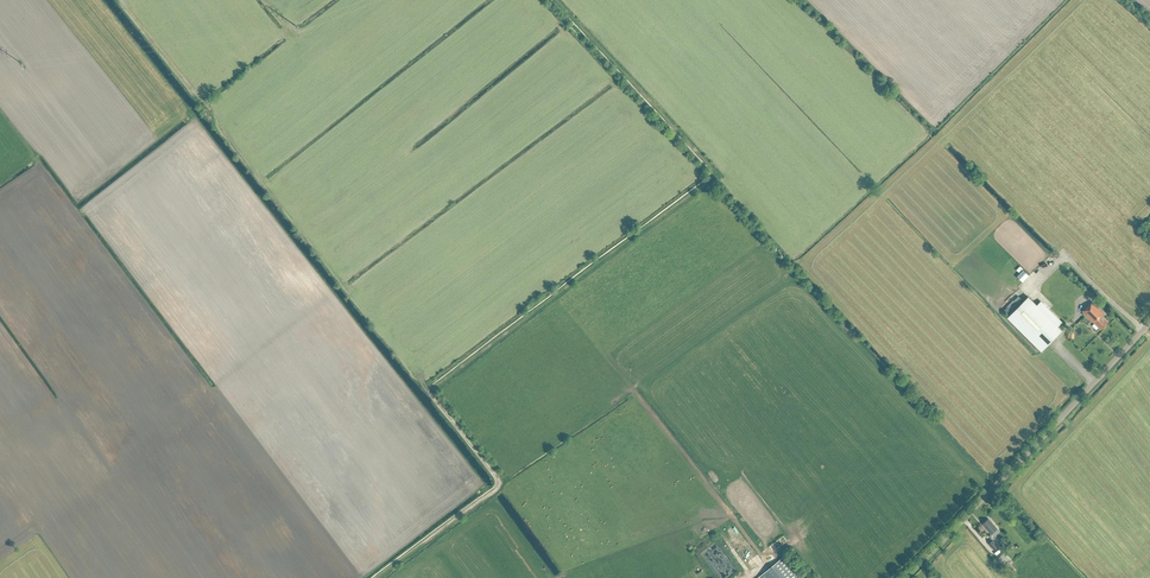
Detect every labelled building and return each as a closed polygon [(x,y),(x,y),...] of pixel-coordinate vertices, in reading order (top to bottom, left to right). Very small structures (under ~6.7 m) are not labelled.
[(1018,275),(1024,281),(1030,274),(1024,269),(1018,275)] [(1049,309),(1045,313),(1028,297),(1024,301),(1018,296),(1004,310),(1009,316),(1007,318),(1041,352),(1062,330),(1058,326),(1062,322),(1049,309)] [(1108,323),(1101,316),(1104,313),(1092,301),(1082,311),(1101,330),(1108,323)] [(995,536),(999,532),(996,529),(997,529),(988,519),(984,523),(987,527),(986,528),(991,534),(992,533),(995,536)] [(989,543),(995,550),(999,547),(993,540),(989,543)] [(1009,559),(1003,551),(996,558),(1002,565),(1009,559)] [(783,557),(760,576),(762,577),(800,577),(783,557)]
